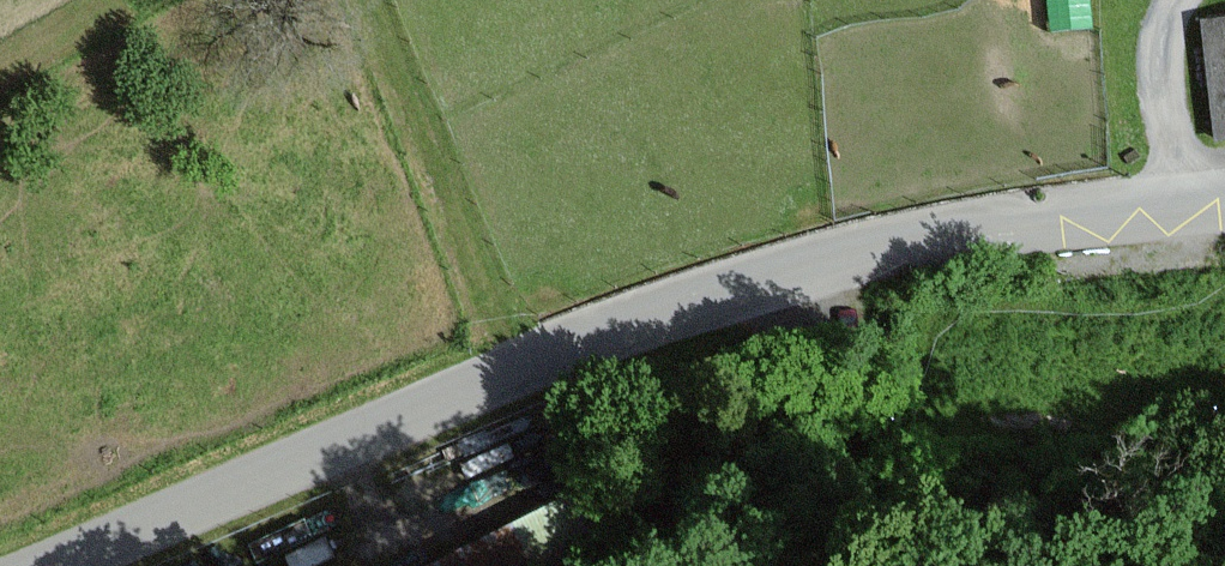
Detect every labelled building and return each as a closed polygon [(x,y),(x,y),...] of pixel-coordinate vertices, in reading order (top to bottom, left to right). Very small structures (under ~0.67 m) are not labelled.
[(1202,19),(1205,132),(1224,132),(1224,18),(1202,19)]
